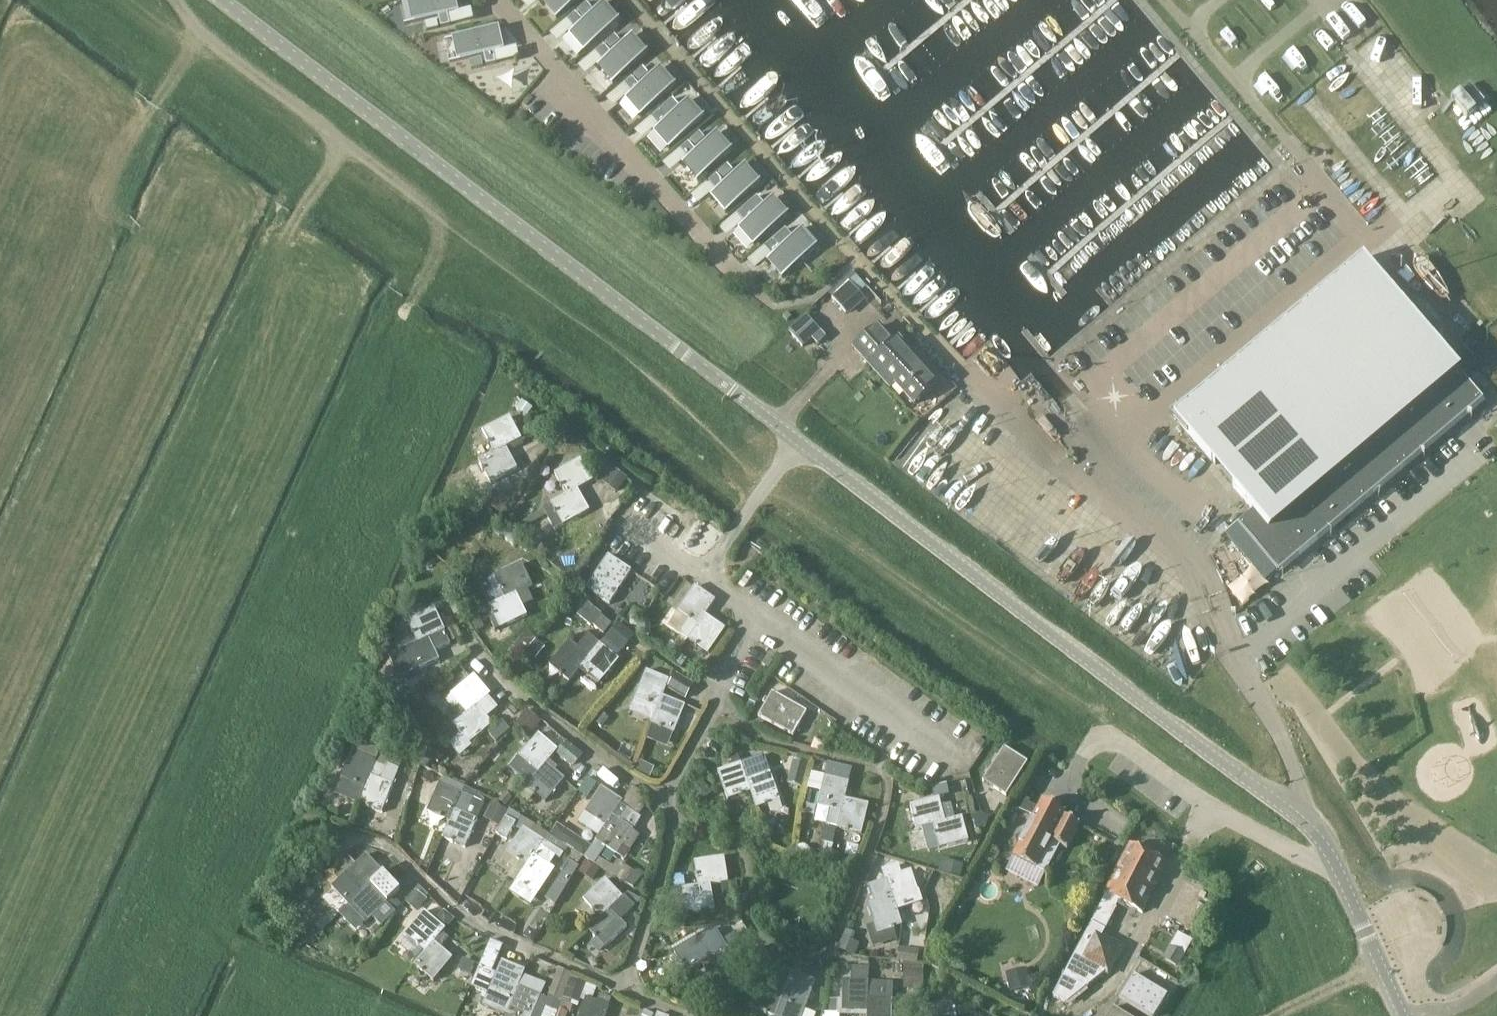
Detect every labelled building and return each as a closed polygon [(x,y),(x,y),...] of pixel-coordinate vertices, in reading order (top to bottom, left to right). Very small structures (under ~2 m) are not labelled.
[(453,0),(408,0),(400,2),(400,3),(411,0),(415,21),(404,24),(405,25),(439,17),(441,28),(451,26),(449,15),(456,13),(453,0)] [(556,19),(578,0),(543,0),(541,1),(542,2),(543,2),(556,17),(556,18),(556,19)] [(578,12),(583,19),(593,11),(587,4),(578,12)] [(584,51),(585,52),(618,23),(617,22),(616,24),(602,7),(603,6),(603,5),(584,22),(576,13),(568,20),(576,29),(570,34),(570,35),(571,34),(585,50),(584,51)] [(425,23),(427,31),(439,28),(438,21),(425,23)] [(484,55),(486,66),(496,64),(494,53),(501,51),(496,29),(445,40),(445,41),(456,39),(461,59),(450,62),(450,63),(484,55)] [(606,44),(611,51),(621,42),(615,36),(606,44)] [(612,83),(613,84),(646,55),(645,54),(644,56),(630,40),(631,38),(611,54),(604,46),(596,53),(604,61),(598,66),(598,67),(599,67),(613,82),(612,83)] [(470,62),(471,69),(484,67),(482,59),(470,62)] [(634,77),(640,83),(649,74),(644,68),(634,77)] [(640,115),(641,116),(674,88),(674,87),(672,88),(658,72),(660,71),(659,70),(640,87),(632,78),(625,85),(632,93),(626,99),(627,100),(627,99),(641,115),(640,115)] [(1486,104),(1470,85),(1452,100),(1468,119),(1486,104)] [(663,109),(668,115),(677,108),(672,101),(663,109)] [(669,148),(670,149),(703,120),(702,119),(700,121),(686,105),(688,103),(687,102),(668,119),(661,111),(653,118),(660,126),(654,131),(655,132),(656,132),(669,147),(669,148)] [(690,142),(696,148),(705,140),(700,134),(690,142)] [(697,180),(697,181),(731,153),(730,152),(728,153),(715,137),(716,136),(716,135),(696,152),(689,143),(681,150),(688,158),(682,163),(683,164),(684,164),(697,179),(697,180)] [(719,174),(725,181),(734,173),(728,166),(719,174)] [(725,213),(726,214),(759,185),(759,184),(757,186),(743,170),(745,168),(744,167),(725,184),(717,176),(709,183),(717,191),(711,196),(712,197),(712,196),(726,212),(725,213)] [(753,245),(754,246),(787,218),(787,217),(785,218),(771,202),(773,201),(772,200),(753,217),(746,208),(738,215),(745,223),(739,229),(740,230),(741,229),(754,245),(753,245)] [(1397,298),(1496,416),(1496,236),(1486,223),(1397,298)] [(776,239),(781,245),(791,237),(785,231),(776,239)] [(782,278),(783,279),(816,250),(815,249),(814,251),(800,235),(801,233),(800,232),(781,249),(774,241),(766,247),(773,256),(767,261),(768,262),(769,261),(783,277),(782,278)] [(1364,258),(1175,417),(1254,511),(1254,512),(1365,420),(1444,353),(1364,258)] [(790,331),(789,331),(790,331),(803,347),(821,331),(807,316),(790,331)] [(854,351),(890,391),(895,386),(915,407),(940,385),(920,363),(916,366),(879,327),(854,351)] [(1445,354),(1444,353),(1365,420),(1405,467),(1484,401),(1470,385),(1445,354)] [(522,401),(517,409),(527,417),(533,409),(522,401)] [(483,432),(495,453),(495,454),(506,448),(522,440),(510,417),(483,432)] [(1254,512),(1254,511),(1238,525),(1279,573),(1405,467),(1365,420),(1254,512)] [(513,450),(524,444),(521,440),(511,446),(513,450)] [(495,454),(495,453),(479,461),(491,484),(518,469),(506,448),(495,454)] [(555,474),(567,495),(567,496),(578,490),(593,482),(581,459),(555,474)] [(598,474),(605,479),(613,468),(600,459),(595,465),(601,469),(598,474)] [(602,483),(617,493),(627,479),(613,468),(605,479),(602,483)] [(567,496),(567,495),(551,504),(563,526),(590,511),(578,490),(567,496)] [(495,495),(488,505),(502,514),(509,504),(495,495)] [(515,547),(520,540),(501,525),(495,532),(500,536),(505,535),(506,540),(515,547)] [(610,605),(632,571),(609,556),(587,589),(610,605)] [(495,577),(505,599),(506,599),(517,594),(529,589),(533,587),(522,564),(495,577)] [(550,580),(543,585),(549,594),(556,589),(552,583),(550,580)] [(681,632),(689,638),(698,625),(699,625),(706,615),(716,601),(696,586),(678,611),(690,619),(681,632)] [(506,599),(505,599),(490,607),(501,629),(528,616),(524,608),(535,602),(529,589),(517,594),(506,599)] [(602,615),(588,604),(579,616),(592,627),(594,625),(604,633),(612,624),(601,616),(602,615)] [(407,622),(418,643),(418,644),(429,638),(429,639),(455,626),(452,619),(447,621),(445,617),(439,619),(434,608),(407,622)] [(698,625),(689,638),(688,639),(709,654),(726,629),(706,615),(699,625),(698,625)] [(647,621),(638,621),(638,634),(647,634),(647,621)] [(637,635),(620,622),(607,637),(624,651),(637,635)] [(526,653),(526,652),(534,642),(525,635),(517,645),(526,653)] [(570,681),(581,668),(581,667),(589,658),(600,644),(588,635),(577,648),(570,642),(551,665),(570,681)] [(418,644),(418,643),(401,651),(390,657),(389,657),(401,679),(440,660),(429,639),(429,638),(418,644)] [(536,640),(534,642),(526,652),(535,660),(545,648),(536,640)] [(672,642),(667,648),(673,652),(677,646),(672,642)] [(390,657),(401,651),(397,644),(386,649),(390,657)] [(581,667),(581,668),(600,683),(620,660),(600,644),(589,658),(581,667)] [(679,654),(674,662),(682,667),(687,659),(679,654)] [(636,699),(658,708),(659,708),(663,697),(670,680),(647,671),(636,699)] [(677,675),(668,689),(685,699),(693,685),(677,675)] [(452,695),(467,714),(468,714),(477,706),(478,706),(487,698),(491,695),(475,676),(452,695)] [(773,693),(759,717),(794,737),(808,713),(773,693)] [(659,708),(658,708),(652,724),(675,734),(686,706),(663,697),(659,708)] [(468,714),(467,714),(443,734),(451,744),(462,735),(470,744),(493,725),(486,716),(495,708),(487,698),(478,706),(477,706),(468,714)] [(752,698),(748,706),(753,709),(758,701),(752,698)] [(528,712),(518,724),(530,735),(541,723),(528,712)] [(603,714),(597,722),(602,727),(609,719),(603,714)] [(399,733),(406,727),(398,717),(391,723),(399,733)] [(489,735),(496,743),(510,731),(503,722),(489,735)] [(520,757),(538,773),(539,773),(546,763),(547,764),(558,750),(539,734),(520,757)] [(343,779),(366,787),(366,788),(371,776),(375,765),(383,746),(359,737),(343,779)] [(583,756),(566,741),(556,754),(573,768),(576,764),(583,756)] [(1007,797),(1028,763),(1005,748),(983,782),(1007,797)] [(418,759),(426,768),(436,759),(428,750),(418,759)] [(655,769),(641,762),(636,771),(650,778),(655,769)] [(790,784),(802,787),(807,765),(796,762),(790,784)] [(539,773),(538,773),(527,786),(546,803),(565,779),(547,764),(546,763),(539,773)] [(728,800),(751,792),(747,780),(748,780),(742,764),(718,772),(728,800)] [(827,826),(838,829),(842,812),(845,799),(846,799),(853,770),(828,764),(818,806),(831,809),(827,826)] [(366,788),(366,787),(359,804),(383,813),(399,771),(387,766),(386,769),(375,765),(371,776),(366,788)] [(751,792),(757,809),(780,801),(771,772),(748,780),(747,780),(751,792)] [(434,775),(428,773),(425,780),(431,783),(434,775)] [(588,779),(579,793),(588,798),(597,785),(588,779)] [(701,780),(689,789),(698,800),(710,791),(701,780)] [(427,811),(450,821),(450,822),(455,810),(456,810),(463,794),(440,784),(427,811)] [(947,784),(932,788),(935,799),(949,795),(947,784)] [(585,813),(606,827),(613,816),(614,817),(621,805),(623,802),(602,788),(585,813)] [(450,822),(450,821),(442,837),(465,848),(478,820),(466,815),(474,799),(463,794),(456,810),(455,810),(450,822)] [(500,801),(506,806),(512,799),(506,794),(500,801)] [(1013,807),(1034,818),(1014,857),(1037,870),(1046,874),(1060,846),(1068,850),(1081,826),(1065,817),(1067,813),(1043,801),(1039,810),(1029,805),(1031,802),(1019,796),(1013,807)] [(917,830),(924,828),(930,852),(940,849),(969,842),(963,817),(961,818),(946,822),(943,809),(940,798),(911,806),(917,830)] [(842,812),(838,829),(863,834),(869,805),(846,799),(845,799),(842,812)] [(501,828),(506,818),(509,812),(493,803),(484,819),(501,828)] [(606,827),(596,841),(592,847),(585,858),(594,865),(606,847),(624,859),(640,836),(633,831),(642,818),(628,809),(621,805),(614,817),(613,816),(606,827)] [(1001,805),(995,815),(1001,818),(1006,808),(1001,805)] [(516,823),(506,817),(497,834),(507,840),(516,823)] [(507,853),(528,866),(528,867),(535,856),(535,857),(545,842),(549,835),(528,821),(507,853)] [(585,858),(592,847),(558,825),(551,836),(584,859),(585,858)] [(837,830),(825,827),(821,841),(833,844),(837,830)] [(528,867),(528,866),(510,892),(520,899),(528,888),(538,895),(555,870),(549,866),(556,857),(560,860),(564,855),(545,842),(535,857),(535,856),(528,867)] [(1106,896),(1106,897),(1120,904),(1141,915),(1166,866),(1131,848),(1106,896)] [(583,859),(574,853),(570,859),(579,865),(583,859)] [(349,905),(362,893),(362,894),(371,885),(372,885),(384,873),(367,855),(332,888),(349,905)] [(813,856),(811,863),(828,867),(830,860),(813,856)] [(695,862),(698,886),(698,887),(711,885),(723,883),(728,883),(724,858),(695,862)] [(561,871),(563,873),(546,900),(556,906),(579,868),(570,862),(568,861),(561,871)] [(944,861),(940,872),(960,878),(964,866),(944,861)] [(600,870),(586,862),(580,872),(594,880),(600,870)] [(851,864),(835,862),(834,870),(849,873),(851,864)] [(404,872),(396,864),(391,870),(399,878),(404,872)] [(881,872),(884,882),(887,881),(892,897),(893,897),(897,909),(920,901),(911,873),(901,876),(898,867),(881,872)] [(640,871),(633,872),(626,883),(634,887),(644,878),(645,875),(640,871)] [(371,885),(362,894),(362,893),(349,905),(367,924),(373,917),(382,926),(396,913),(388,903),(401,890),(384,873),(372,885),(371,885)] [(672,877),(673,889),(685,887),(684,876),(672,877)] [(938,877),(925,903),(942,912),(956,887),(938,877)] [(584,900),(601,918),(611,910),(624,898),(606,880),(584,900)] [(736,881),(728,883),(723,883),(725,896),(738,894),(736,881)] [(887,881),(884,882),(870,887),(875,903),(869,905),(876,925),(867,928),(874,947),(897,940),(893,929),(903,926),(897,909),(893,897),(892,897),(887,881)] [(313,891),(304,883),(296,893),(305,900),(313,891)] [(698,887),(698,886),(681,889),(685,914),(715,909),(711,885),(698,887)] [(426,899),(429,896),(419,886),(408,900),(419,910),(428,900),(426,899)] [(601,918),(588,930),(606,948),(628,927),(621,920),(642,901),(628,893),(624,898),(611,910),(601,918)] [(1116,911),(1120,904),(1106,897),(1055,999),(1068,1006),(1086,991),(1106,975),(1108,976),(1122,950),(1101,940),(1116,911)] [(405,934),(426,952),(434,942),(434,943),(442,933),(446,929),(441,925),(425,911),(405,934)] [(440,918),(441,925),(446,929),(454,920),(445,912),(440,918)] [(527,932),(524,937),(533,942),(538,934),(533,931),(527,932)] [(687,973),(702,964),(713,957),(723,951),(728,948),(741,939),(737,933),(723,941),(717,931),(708,932),(700,936),(674,952),(687,973)] [(839,949),(855,956),(860,945),(852,942),(855,935),(847,931),(844,938),(843,938),(839,949)] [(426,952),(414,965),(434,981),(453,958),(441,948),(449,939),(442,933),(434,943),(434,942),(426,952)] [(510,948),(491,940),(480,967),(492,972),(500,954),(506,957),(510,948)] [(762,961),(770,956),(763,946),(755,951),(762,961)] [(702,964),(715,985),(741,969),(728,948),(723,951),(713,957),(702,964)] [(898,962),(906,963),(916,965),(918,953),(900,950),(898,962)] [(477,964),(466,960),(461,971),(472,975),(477,964)] [(507,1015),(513,998),(514,998),(519,987),(523,976),(526,971),(503,961),(484,1005),(507,1015)] [(777,1015),(803,1015),(816,982),(800,976),(805,964),(797,962),(793,973),(792,973),(786,989),(787,989),(782,1001),(783,1001),(777,1015)] [(825,962),(817,963),(819,971),(826,970),(825,962)] [(923,966),(916,965),(906,963),(906,988),(923,988),(923,966)] [(560,969),(549,997),(562,1003),(562,1002),(571,979),(573,975),(560,969)] [(783,1001),(782,1001),(787,989),(786,989),(792,973),(785,970),(780,981),(777,980),(775,985),(763,981),(753,1009),(772,1015),(777,1015),(783,1001)] [(1007,976),(1011,993),(1030,988),(1027,972),(1007,976)] [(1120,999),(1147,1015),(1156,1015),(1168,996),(1134,975),(1120,999)] [(513,998),(507,1015),(510,1015),(533,1015),(541,996),(533,993),(537,982),(523,976),(519,987),(514,998),(513,998)] [(586,984),(571,979),(562,1002),(578,1007),(586,984)] [(840,1015),(848,1015),(867,1015),(867,1012),(868,1012),(868,999),(869,999),(869,982),(844,981),(843,1000),(830,1000),(830,1014),(824,1014),(824,1015),(840,1015)] [(867,1015),(893,1015),(894,983),(869,982),(869,999),(868,999),(868,1012),(867,1012),(867,1015)] [(610,1007),(609,1006),(612,999),(600,995),(598,1002),(587,998),(580,1015),(607,1015),(610,1007)] [(955,1004),(947,1005),(947,1008),(946,1008),(947,1015),(942,1015),(957,1015),(955,1004)] [(976,1006),(965,1007),(965,1015),(976,1015),(976,1006)] [(1109,1015),(1127,1015),(1114,1008),(1109,1015)]
